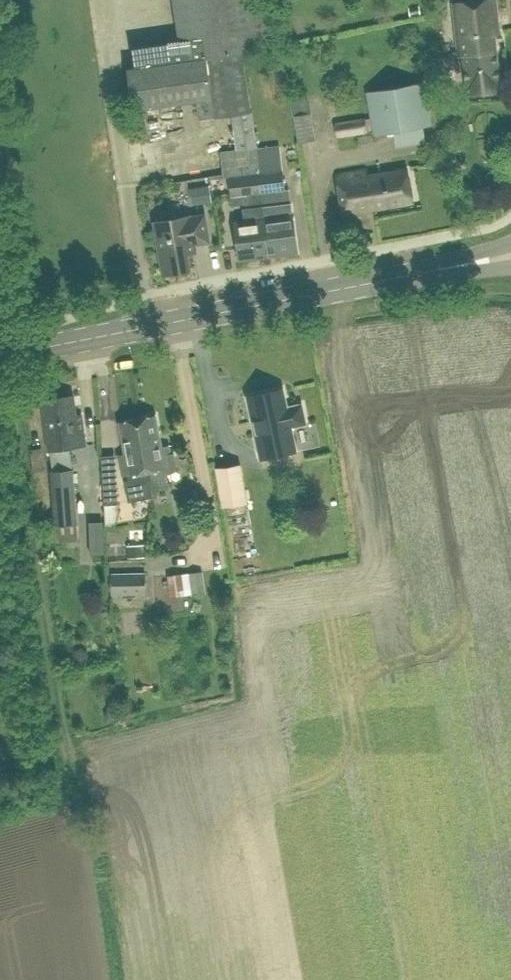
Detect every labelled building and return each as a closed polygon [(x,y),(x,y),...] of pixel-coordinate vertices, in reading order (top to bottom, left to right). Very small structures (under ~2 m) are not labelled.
[(197,100),(200,118),(251,111),(242,48),(273,44),(266,0),(173,0),(179,41),(132,48),(135,67),(127,68),(133,109),(197,100)] [(495,35),(500,34),(496,0),(473,0),(452,2),(458,55),(463,55),(467,93),(501,89),(495,35)] [(374,135),(431,125),(424,82),(366,92),(374,135)] [(256,146),(251,113),(232,116),(237,149),(256,146)] [(298,143),(316,141),(311,113),(293,116),(298,143)] [(333,122),(336,137),(367,132),(364,117),(333,122)] [(257,147),(220,152),(224,177),(229,177),(228,172),(244,170),(245,174),(260,172),(258,157),(257,147)] [(280,155),(258,157),(260,172),(262,192),(260,192),(263,206),(269,256),(298,252),(291,202),(271,205),(270,191),(284,189),(280,155)] [(413,201),(408,169),(367,176),(366,170),(337,175),(344,219),(369,215),(368,209),(413,201)] [(244,170),(228,172),(229,177),(231,196),(245,194),(247,208),(243,208),(244,220),(234,222),(239,260),(269,256),(263,206),(260,192),(262,192),(260,172),(245,174),(244,170)] [(189,180),(194,210),(213,207),(208,177),(189,180)] [(208,241),(204,215),(189,218),(189,216),(155,222),(164,274),(190,270),(187,253),(195,251),(194,243),(208,241)] [(287,407),(283,389),(247,396),(261,458),(296,450),(291,427),(306,423),(302,404),(287,407)] [(75,416),(72,396),(43,400),(50,449),(51,449),(54,471),(51,471),(55,526),(77,524),(73,469),(69,447),(85,444),(81,415),(75,416)] [(137,418),(150,482),(151,488),(152,488),(169,485),(167,472),(177,470),(174,454),(169,455),(168,445),(161,446),(155,415),(137,418)] [(128,502),(153,497),(152,488),(151,488),(150,482),(137,418),(120,421),(126,453),(119,454),(123,475),(128,474),(129,480),(124,481),(128,502)] [(223,506),(238,503),(248,501),(242,465),(216,469),(223,506)] [(118,504),(117,479),(103,480),(104,505),(118,504)] [(95,517),(98,547),(112,546),(110,516),(95,517)] [(144,556),(143,548),(128,549),(129,557),(144,556)] [(170,597),(205,593),(202,571),(167,575),(170,597)] [(113,604),(146,603),(145,573),(111,574),(113,604)]
